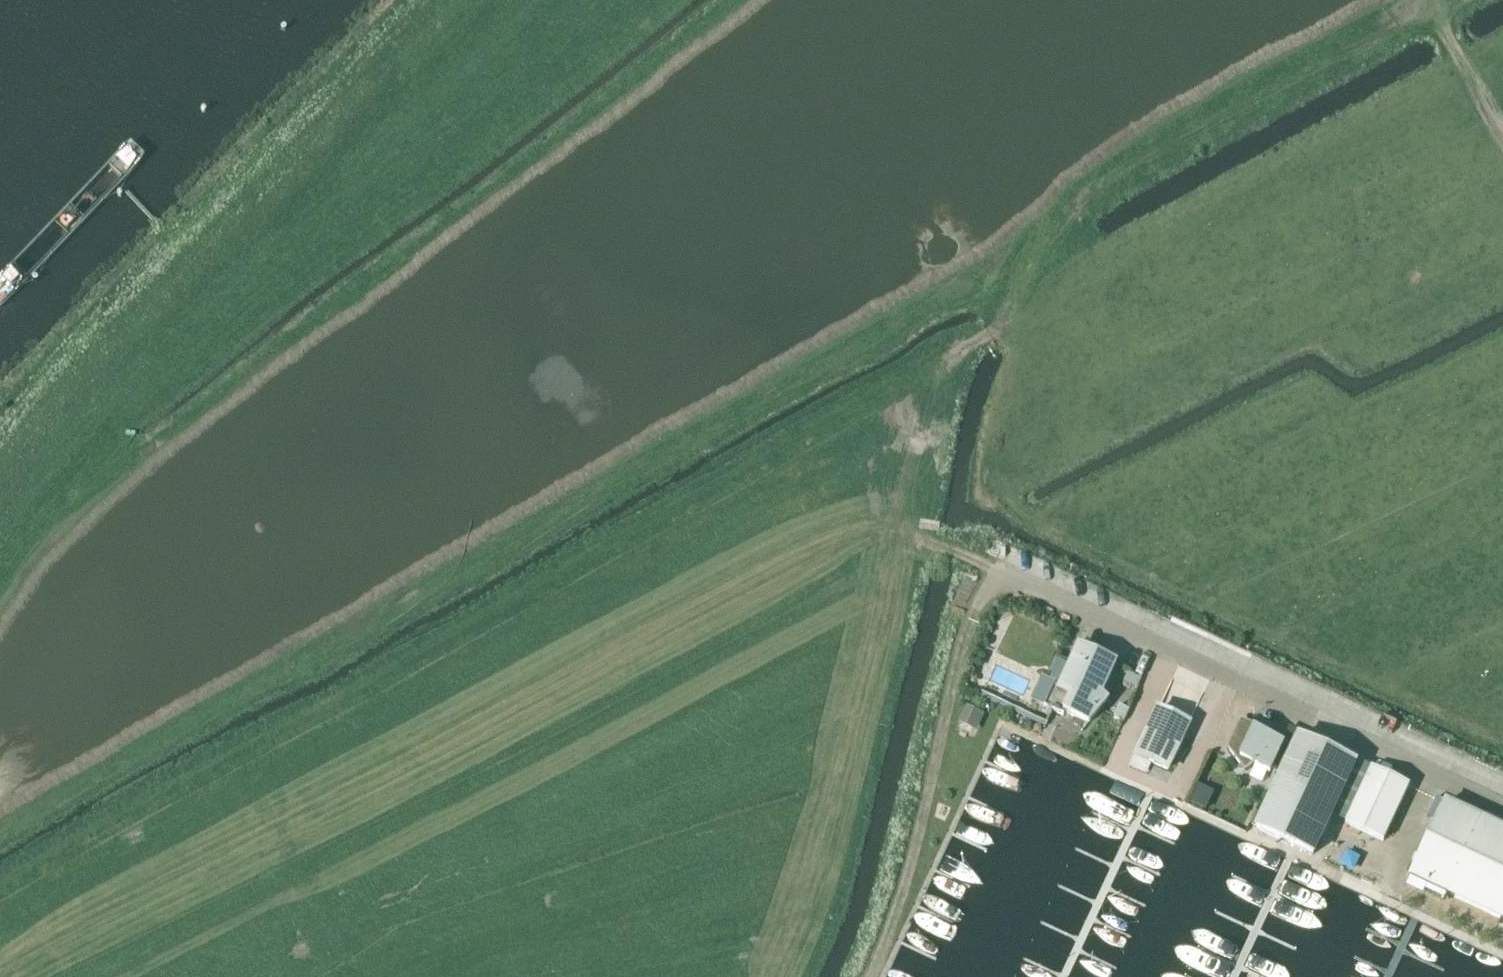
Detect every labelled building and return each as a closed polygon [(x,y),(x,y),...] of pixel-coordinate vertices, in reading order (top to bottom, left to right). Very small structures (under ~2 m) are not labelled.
[(1103,694),(1116,664),(1078,647),(1061,686),(1055,683),(1044,708),(1063,716),(1065,713),(1088,724),(1107,701),(1103,694)] [(960,719),(978,727),(985,710),(967,702),(960,719)] [(1167,771),(1189,725),(1157,710),(1136,756),(1167,771)] [(1282,744),(1255,732),(1256,729),(1241,722),(1228,749),(1245,773),(1254,766),(1269,773),(1271,770),(1281,775),(1256,830),(1312,856),(1355,764),(1299,738),(1301,733),(1290,728),(1282,744)] [(1385,845),(1411,789),(1372,771),(1346,826),(1385,845)] [(1410,877),(1502,921),(1502,831),(1445,803),(1410,877)]
